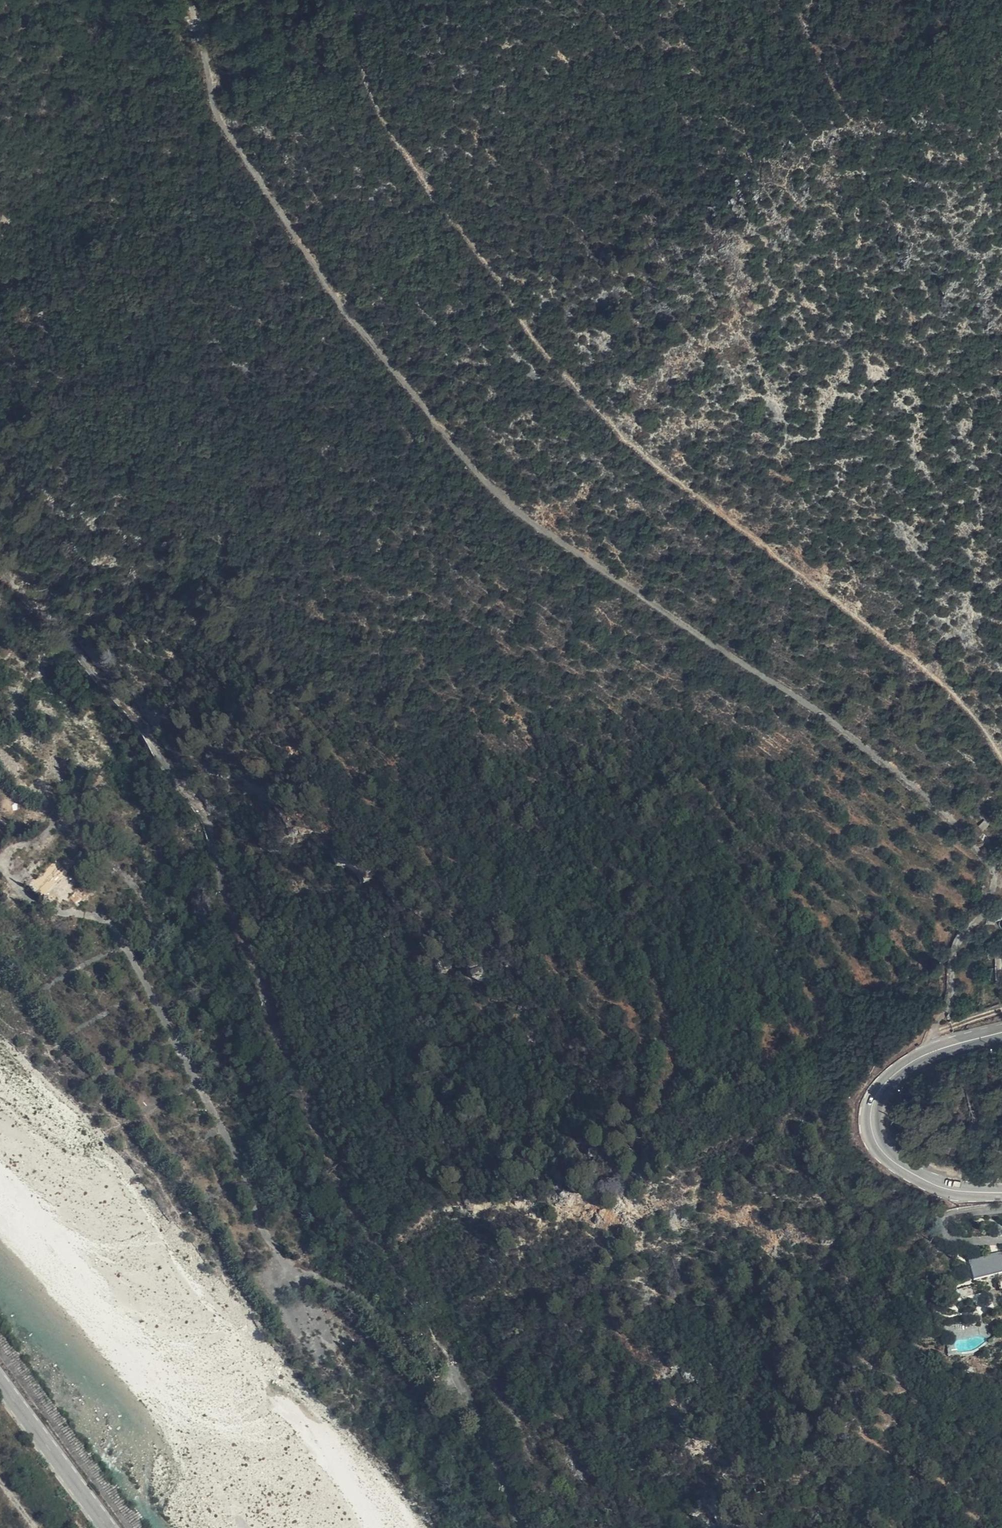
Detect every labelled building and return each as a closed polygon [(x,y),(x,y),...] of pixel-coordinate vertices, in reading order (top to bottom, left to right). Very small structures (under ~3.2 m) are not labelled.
[(15,620),(4,612),(0,618),(0,620),(9,627),(15,620)] [(79,875),(84,870),(76,863),(72,868),(79,875)] [(79,875),(67,888),(78,898),(95,881),(84,870),(79,875)] [(67,873),(59,880),(62,883),(70,875),(67,873)] [(969,1256),(975,1277),(1001,1271),(1001,1251),(969,1256)]
